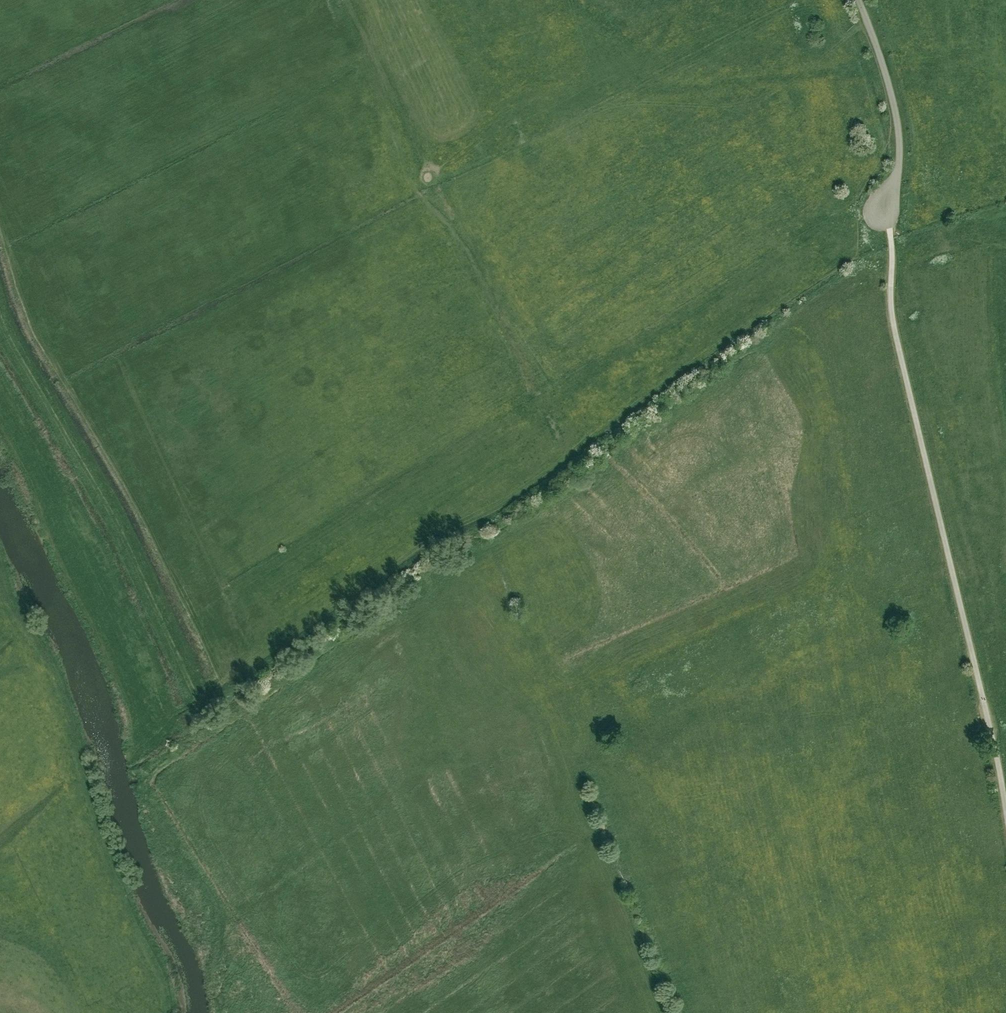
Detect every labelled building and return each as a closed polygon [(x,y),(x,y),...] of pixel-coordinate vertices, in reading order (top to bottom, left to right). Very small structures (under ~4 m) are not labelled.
[(235,701),(226,709),(231,714),(239,705),(235,701)]
